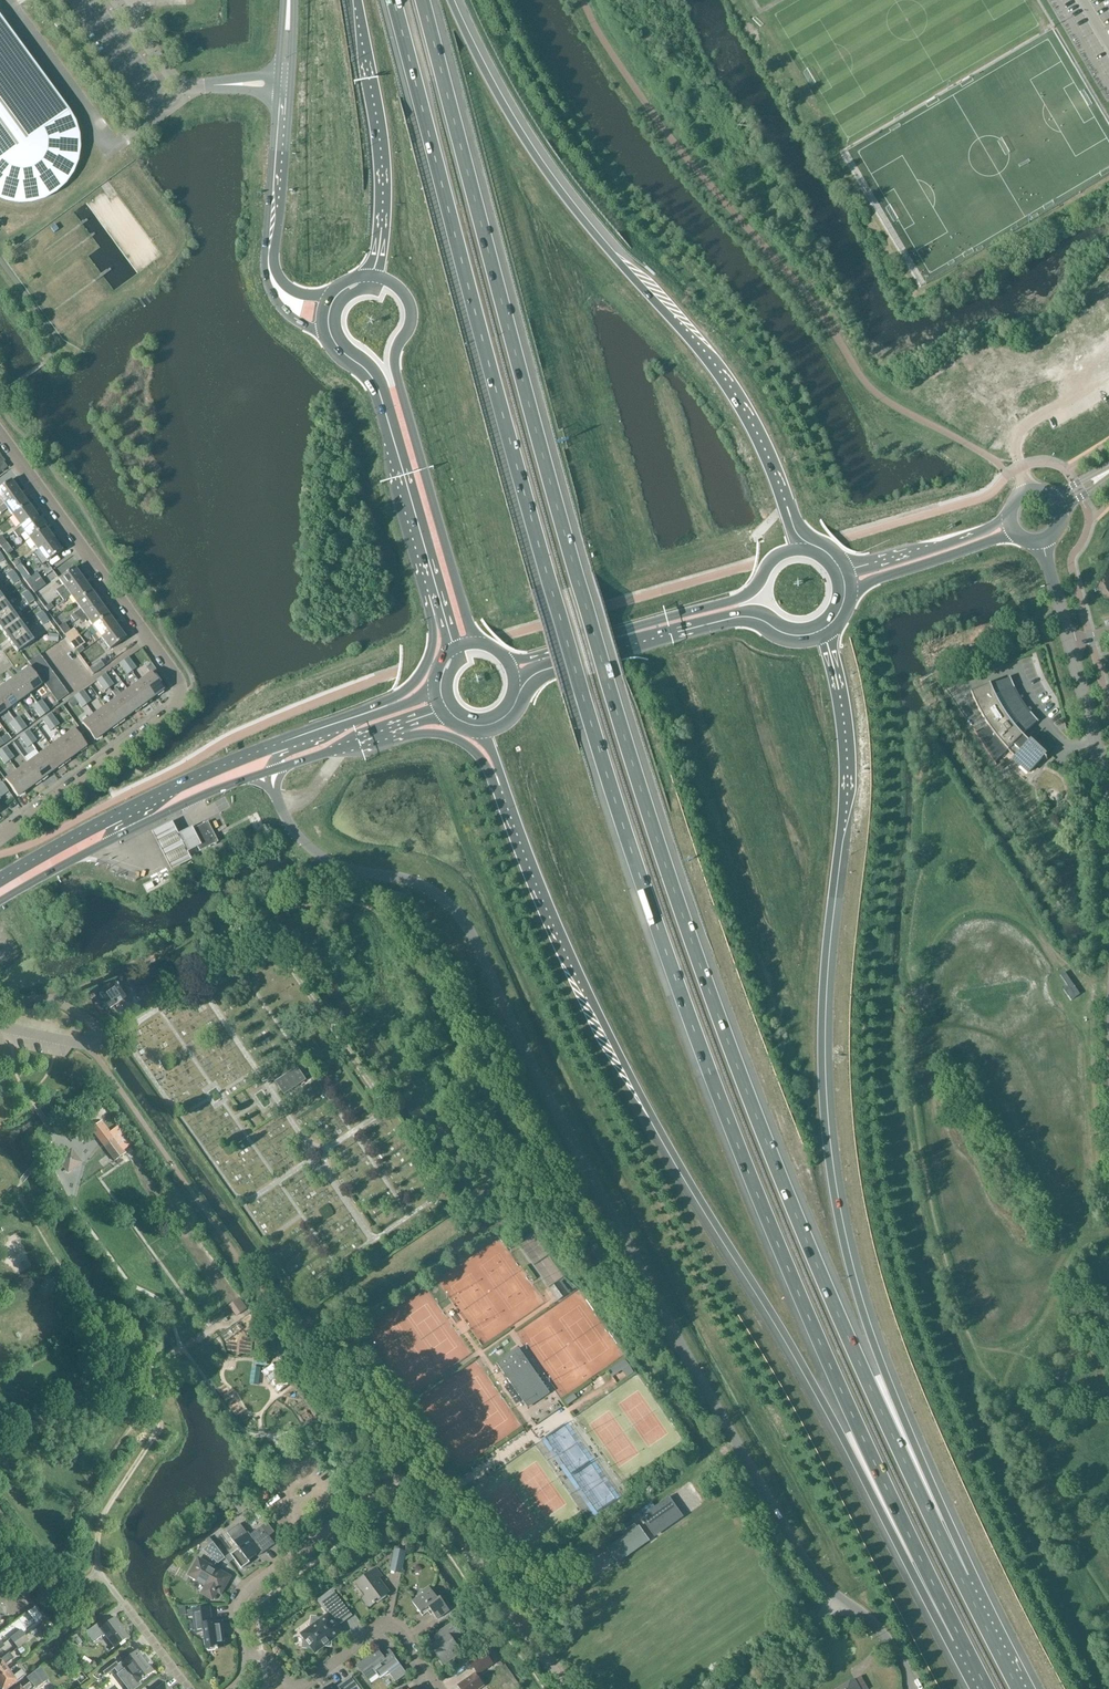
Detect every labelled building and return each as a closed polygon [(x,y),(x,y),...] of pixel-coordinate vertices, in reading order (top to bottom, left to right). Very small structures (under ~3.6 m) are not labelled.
[(1,201),(12,204),(23,205),(35,203),(45,200),(55,194),(63,188),(70,180),(75,171),(78,161),(80,150),(79,140),(77,130),(73,120),(65,107),(0,18),(0,200),(1,201)] [(56,222),(51,226),(55,231),(60,228),(56,222)] [(19,493),(10,481),(0,488),(0,498),(0,499),(0,507),(19,493)] [(9,510),(12,515),(28,504),(19,493),(0,507),(0,513),(1,514),(8,509),(9,510)] [(28,504),(12,515),(21,527),(36,516),(28,504)] [(18,538),(25,533),(29,539),(45,528),(36,516),(21,527),(14,532),(18,538)] [(29,539),(37,549),(38,550),(53,539),(45,528),(29,539)] [(38,550),(46,562),(62,551),(53,539),(38,550)] [(12,563),(15,567),(21,563),(18,559),(12,563)] [(60,596),(83,580),(74,568),(59,579),(63,586),(56,591),(60,596)] [(12,571),(7,575),(10,580),(16,576),(12,571)] [(30,587),(41,579),(37,573),(26,581),(30,587)] [(16,576),(10,580),(14,584),(19,580),(16,576)] [(41,579),(30,587),(34,593),(46,585),(41,579)] [(91,592),(83,580),(60,596),(63,601),(71,596),(76,603),(91,592)] [(27,591),(22,595),(25,600),(31,596),(27,591)] [(79,619),(99,603),(91,592),(76,603),(80,609),(71,616),(74,621),(79,619)] [(31,596),(25,600),(28,605),(34,601),(31,596)] [(0,603),(0,618),(11,610),(4,600),(0,603)] [(81,623),(87,619),(93,626),(108,615),(99,603),(79,619),(81,623)] [(50,604),(45,608),(48,612),(53,607),(50,604)] [(0,618),(0,629),(2,632),(19,620),(11,610),(0,618)] [(42,612),(37,616),(40,621),(46,617),(42,612)] [(108,615),(93,626),(97,633),(92,637),(95,642),(96,642),(101,638),(116,627),(108,615)] [(46,617),(40,621),(43,625),(49,621),(46,617)] [(19,620),(2,632),(10,642),(26,630),(19,620)] [(62,631),(68,627),(65,623),(59,627),(62,631)] [(68,627),(62,631),(70,642),(79,636),(73,629),(71,631),(68,627)] [(101,638),(110,650),(125,639),(116,627),(101,638)] [(26,630),(10,642),(18,653),(34,641),(26,630)] [(70,642),(76,650),(84,643),(79,636),(70,642)] [(84,650),(81,646),(76,650),(79,654),(84,650)] [(44,661),(40,655),(29,663),(33,668),(44,661)] [(123,661),(131,672),(136,668),(128,658),(123,661)] [(100,660),(89,669),(93,675),(105,666),(100,660)] [(48,666),(44,661),(33,668),(37,674),(48,666)] [(127,675),(131,672),(123,661),(119,664),(127,675)] [(37,674),(41,680),(52,672),(48,666),(37,674)] [(41,685),(28,668),(17,676),(30,694),(41,685)] [(56,677),(52,672),(41,680),(45,685),(56,677)] [(101,678),(109,688),(113,685),(105,674),(101,678)] [(150,674),(139,682),(151,699),(163,691),(150,674)] [(17,676),(6,685),(18,702),(30,694),(17,676)] [(1027,740),(1022,736),(1037,722),(1039,723),(1031,713),(1029,715),(1024,709),(1026,708),(1023,704),(1021,705),(1017,697),(1012,689),(1015,688),(1012,682),(1010,676),(1009,677),(1010,679),(991,686),(989,682),(990,687),(971,693),(978,709),(989,727),(977,735),(975,732),(974,733),(996,766),(997,766),(995,763),(1008,750),(1015,757),(1014,758),(1029,773),(1044,757),(1048,761),(1048,760),(1027,740)] [(56,677),(45,685),(49,691),(60,683),(56,677)] [(104,691),(109,688),(101,678),(97,681),(104,691)] [(140,707),(151,699),(139,682),(127,690),(140,707)] [(64,689),(60,683),(49,691),(53,696),(64,689)] [(0,689),(0,701),(7,710),(18,702),(6,685),(0,689)] [(64,689),(53,696),(57,702),(68,694),(64,689)] [(116,699),(129,716),(140,707),(127,690),(116,699)] [(78,694),(86,705),(91,701),(83,691),(78,694)] [(81,708),(86,705),(78,694),(74,698),(81,708)] [(117,724),(129,716),(116,699),(105,707),(117,724)] [(38,705),(45,715),(45,716),(51,712),(43,701),(38,705)] [(45,716),(45,715),(38,705),(34,708),(42,718),(45,716)] [(106,732),(117,724),(105,707),(93,715),(106,732)] [(47,718),(55,729),(61,725),(53,714),(47,718)] [(95,741),(106,732),(93,715),(82,723),(95,741)] [(15,722),(22,731),(23,732),(28,728),(20,717),(15,722)] [(52,732),(55,729),(47,718),(44,721),(52,732)] [(20,734),(23,732),(22,731),(15,722),(12,724),(20,734)] [(62,738),(74,756),(86,747),(73,730),(62,738)] [(25,735),(33,746),(38,742),(30,731),(25,735)] [(33,746),(25,735),(22,738),(29,748),(33,746)] [(63,764),(74,756),(62,738),(51,747),(63,764)] [(52,772),(63,764),(51,747),(39,755),(52,772)] [(2,752),(10,762),(16,758),(8,748),(2,752)] [(2,752),(0,753),(0,755),(7,765),(10,762),(2,752)] [(40,780),(52,772),(39,755),(28,763),(40,780)] [(29,789),(40,780),(28,763),(17,771),(29,789)] [(5,780),(18,797),(29,789),(17,771),(5,780)] [(0,791),(0,798),(9,792),(5,787),(0,791)] [(189,832),(199,852),(217,842),(207,823),(189,832)] [(174,824),(155,834),(173,873),(194,862),(191,856),(199,852),(189,832),(181,836),(174,824)] [(1071,1001),(1077,997),(1080,995),(1065,973),(1062,974),(1060,976),(1068,987),(1063,990),(1071,1001)] [(174,986),(167,974),(152,983),(158,994),(174,986)] [(103,1001),(108,1009),(125,998),(115,983),(109,986),(109,985),(103,989),(104,990),(99,994),(103,1000),(103,1001)] [(150,992),(147,986),(139,991),(142,996),(150,992)] [(150,992),(142,996),(147,1005),(153,1002),(150,997),(152,996),(150,992)] [(307,1080),(298,1067),(276,1081),(284,1095),(307,1080)] [(104,1146),(114,1138),(103,1122),(92,1130),(104,1146)] [(82,1162),(71,1148),(57,1158),(68,1173),(82,1162)] [(549,1290),(558,1301),(570,1293),(562,1281),(549,1290)] [(519,1349),(497,1364),(528,1408),(550,1393),(519,1349)] [(282,1370),(271,1377),(287,1399),(298,1391),(282,1370)] [(680,1513),(669,1497),(641,1517),(652,1533),(680,1513)] [(238,1531),(230,1537),(240,1549),(231,1555),(242,1569),(250,1562),(249,1561),(261,1552),(262,1554),(275,1544),(269,1536),(275,1532),(267,1523),(262,1527),(266,1532),(260,1537),(256,1531),(249,1536),(240,1524),(235,1527),(238,1531)] [(635,1524),(623,1533),(626,1536),(608,1549),(618,1564),(650,1541),(640,1527),(637,1528),(635,1524)] [(216,1546),(209,1551),(219,1563),(225,1558),(216,1546)] [(402,1572),(406,1552),(395,1549),(394,1554),(392,1553),(390,1563),(392,1563),(391,1569),(402,1572)] [(203,1593),(213,1599),(218,1591),(221,1593),(230,1577),(199,1559),(190,1575),(207,1585),(203,1593)] [(366,1594),(362,1597),(369,1607),(389,1593),(389,1592),(388,1593),(378,1579),(382,1576),(377,1568),(357,1583),(358,1583),(366,1594)] [(431,1610),(437,1619),(450,1611),(441,1598),(439,1600),(430,1587),(422,1592),(424,1594),(412,1602),(423,1616),(431,1610)] [(15,1603),(22,1598),(18,1593),(11,1598),(15,1603)] [(311,1647),(316,1653),(343,1632),(338,1625),(352,1615),(340,1600),(326,1610),(329,1614),(320,1620),(319,1619),(313,1618),(312,1624),(313,1626),(306,1631),(307,1632),(306,1637),(305,1638),(306,1640),(305,1640),(304,1647),(310,1648),(311,1647)] [(194,1617),(197,1633),(205,1632),(206,1639),(204,1640),(205,1646),(207,1646),(207,1649),(216,1648),(216,1649),(219,1649),(218,1648),(224,1647),(222,1631),(223,1631),(222,1621),(212,1623),(210,1608),(188,1610),(189,1618),(194,1617)] [(121,1624),(115,1617),(102,1627),(98,1622),(86,1632),(93,1642),(104,1634),(115,1647),(129,1636),(120,1625),(121,1624)] [(460,1635),(452,1624),(439,1633),(443,1639),(431,1647),(444,1665),(456,1656),(452,1651),(458,1646),(453,1640),(460,1635)] [(21,1632),(10,1640),(14,1645),(25,1637),(21,1632)] [(29,1643),(25,1637),(14,1645),(18,1651),(29,1643)] [(115,1668),(118,1672),(116,1673),(128,1688),(133,1688),(141,1683),(139,1681),(153,1670),(138,1650),(121,1663),(118,1665),(115,1668)] [(357,1666),(370,1684),(379,1677),(381,1679),(390,1674),(396,1682),(407,1674),(401,1666),(399,1663),(395,1658),(390,1651),(382,1656),(379,1651),(357,1666)] [(479,1674),(493,1664),(484,1651),(470,1661),(479,1674)] [(8,1671),(4,1665),(13,1658),(9,1652),(0,1659),(0,1678),(8,1671)] [(8,1671),(0,1678),(0,1688),(6,1688),(25,1674),(21,1669),(12,1676),(8,1671)] [(34,1672),(27,1678),(30,1682),(22,1688),(20,1686),(15,1688),(33,1688),(34,1688),(35,1688),(42,1683),(34,1672)] [(475,1673),(458,1685),(461,1688),(480,1688),(484,1686),(475,1673)] [(862,1677),(856,1680),(855,1679),(837,1688),(869,1688),(862,1677)] [(352,1679),(338,1688),(360,1688),(352,1679)]
